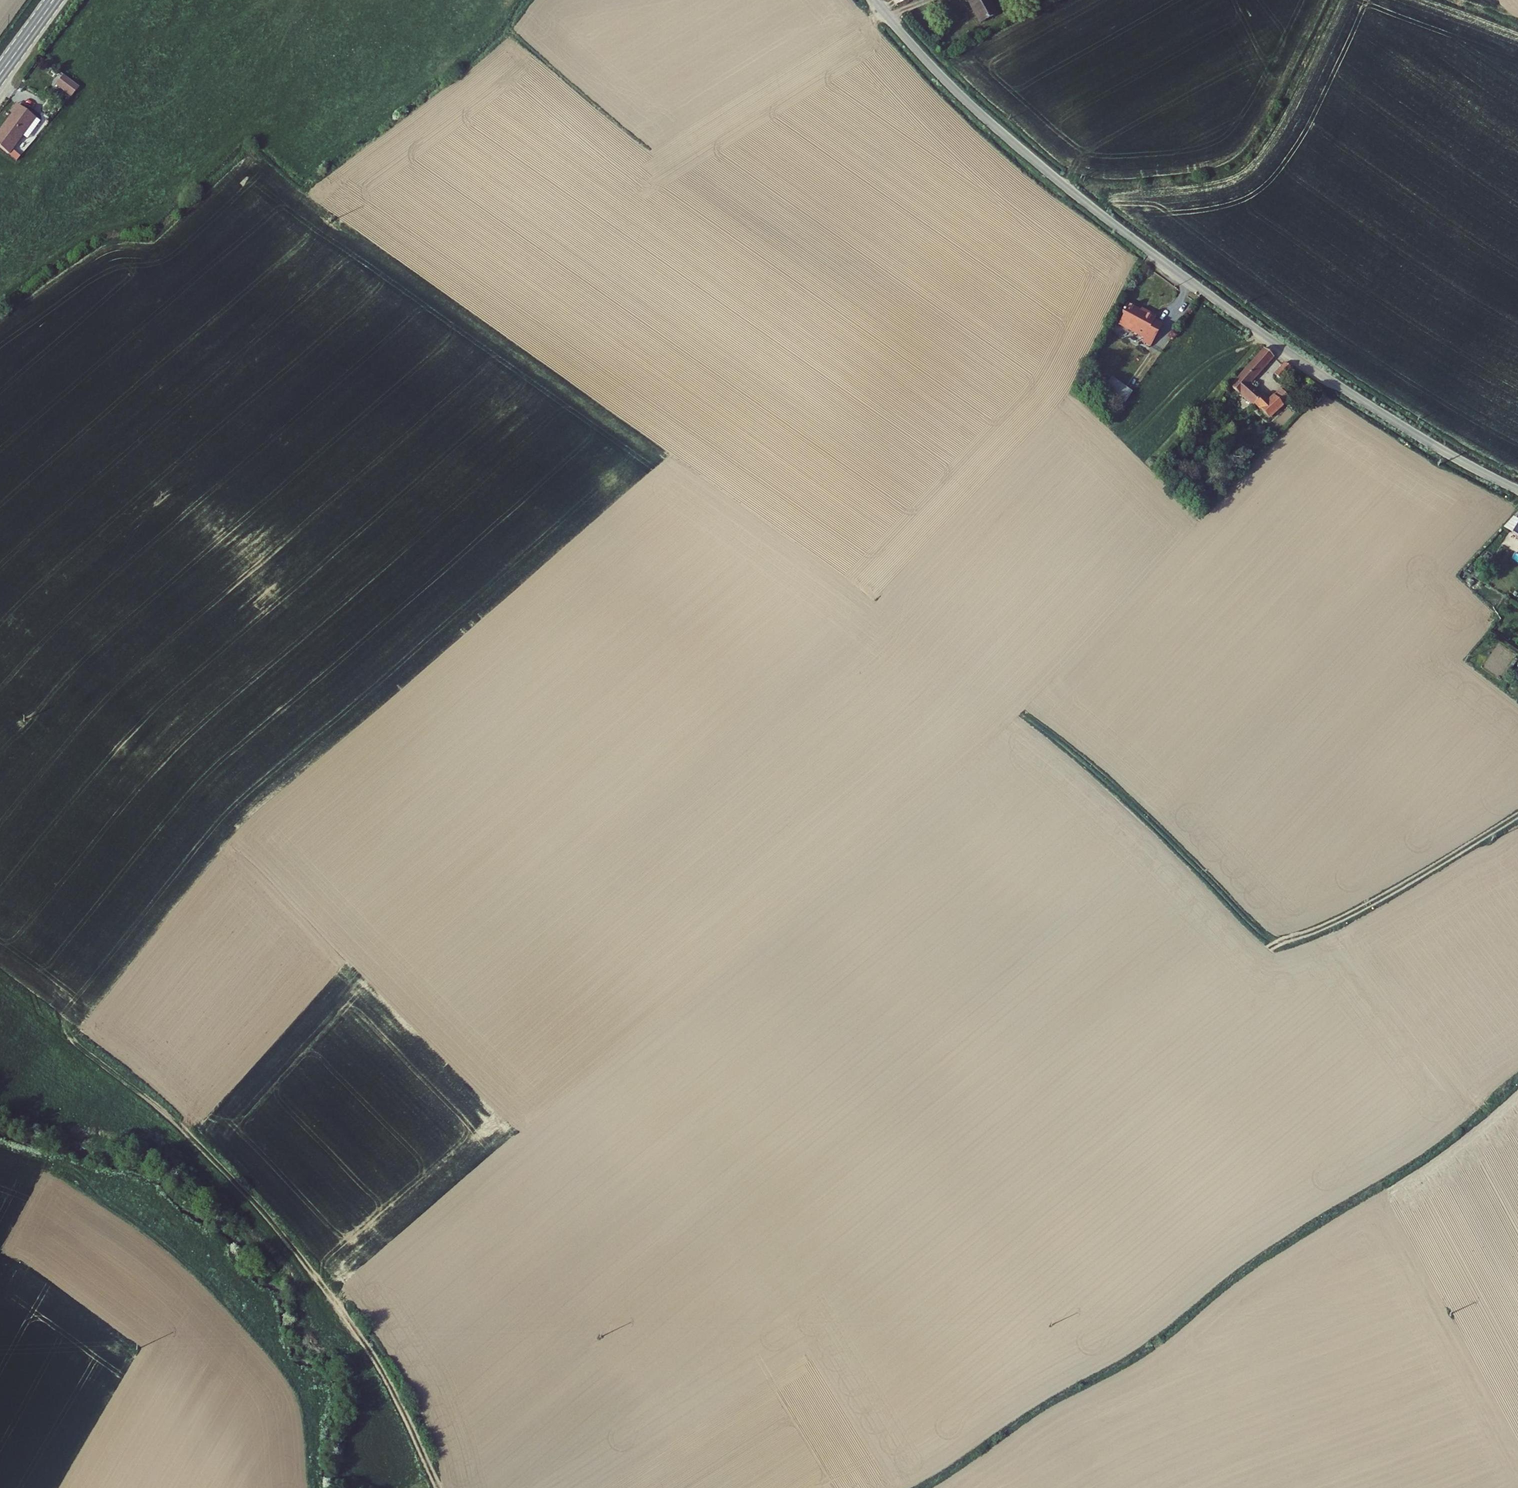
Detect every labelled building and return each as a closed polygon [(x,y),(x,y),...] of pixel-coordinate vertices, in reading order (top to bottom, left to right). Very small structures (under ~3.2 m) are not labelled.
[(987,22),(1002,14),(994,0),(975,0),(987,22)] [(66,84),(82,97),(92,86),(75,74),(66,84)] [(51,116),(30,102),(3,138),(16,149),(30,132),(36,136),(51,116)] [(1174,325),(1166,320),(1168,317),(1153,309),(1148,311),(1147,307),(1139,303),(1134,312),(1134,316),(1130,323),(1155,339),(1153,342),(1161,347),(1174,325)] [(1263,408),(1279,424),(1301,402),(1290,391),(1279,403),(1259,384),(1285,359),(1275,351),(1240,388),(1261,409),(1263,408)] [(1284,375),(1292,382),(1303,371),(1294,365),(1284,375)] [(1142,393),(1122,378),(1114,388),(1135,403),(1142,393)] [(1517,549),(1517,536),(1509,532),(1504,543),(1517,549)]
